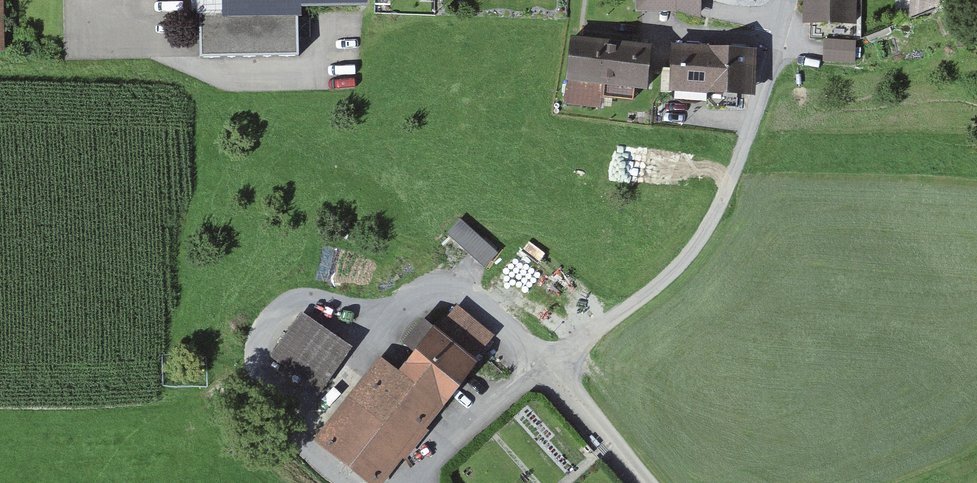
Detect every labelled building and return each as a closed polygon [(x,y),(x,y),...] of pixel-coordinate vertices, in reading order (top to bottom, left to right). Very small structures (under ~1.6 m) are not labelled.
[(200,60),(287,57),(286,14),(360,11),(359,0),(197,0),(200,60)] [(806,25),(853,25),(853,0),(806,0),(806,25)] [(855,43),(824,42),(824,52),(823,63),(854,65),(855,43)] [(582,50),(564,50),(563,93),(638,93),(639,50),(582,50)] [(713,52),(677,53),(677,96),(713,96),(713,52)] [(462,215),(447,232),(485,265),(500,248),(462,215)] [(458,311),(437,337),(472,365),(493,340),(458,311)] [(427,317),(388,361),(399,371),(438,327),(427,317)] [(349,353),(301,318),(270,360),(318,395),(349,353)] [(478,370),(472,365),(437,337),(433,333),(398,375),(381,360),(314,441),(365,482),(383,482),(478,370)]
